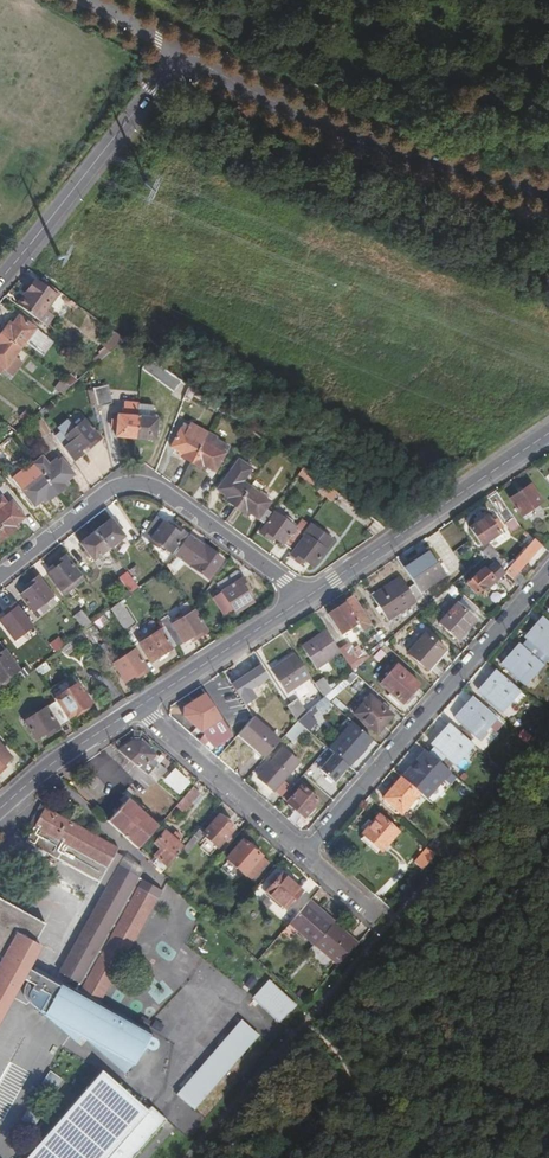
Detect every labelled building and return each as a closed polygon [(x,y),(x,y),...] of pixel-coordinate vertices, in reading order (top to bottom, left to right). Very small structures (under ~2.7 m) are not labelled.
[(20,307),(45,326),(54,315),(45,309),(55,295),(51,292),(54,289),(46,283),(43,287),(36,281),(27,293),(29,295),(20,307)] [(27,293),(17,305),(20,307),(29,295),(27,293)] [(9,323),(0,333),(20,348),(35,328),(19,315),(12,325),(9,323)] [(20,348),(0,333),(0,334),(0,372),(4,368),(5,368),(8,364),(16,370),(22,362),(14,356),(20,348)] [(109,353),(125,340),(114,333),(103,347),(109,353)] [(92,360),(92,361),(97,364),(109,353),(103,347),(92,360)] [(142,369),(162,383),(170,372),(143,353),(142,369)] [(8,364),(5,368),(12,374),(16,370),(8,364)] [(162,383),(185,399),(190,387),(170,372),(162,383)] [(69,387),(61,380),(55,387),(62,393),(69,387)] [(103,387),(93,390),(97,408),(108,406),(103,387)] [(135,438),(137,417),(118,414),(116,436),(135,438)] [(157,419),(137,417),(135,438),(155,440),(157,419)] [(32,426),(40,438),(49,432),(41,420),(32,426)] [(79,453),(86,447),(89,443),(92,446),(101,438),(83,420),(74,430),(68,424),(60,432),(55,436),(72,461),(80,454),(79,453)] [(58,430),(60,432),(68,424),(66,422),(58,430)] [(170,447),(179,451),(184,454),(182,458),(191,463),(205,436),(193,429),(195,425),(191,423),(187,430),(182,427),(170,447)] [(202,464),(206,466),(214,471),(228,447),(218,442),(215,440),(216,437),(207,432),(205,436),(191,463),(200,468),(202,464)] [(38,460),(32,465),(39,475),(54,495),(62,489),(60,486),(63,484),(71,478),(58,461),(56,463),(53,459),(43,467),(38,460)] [(217,489),(225,495),(229,498),(227,501),(235,507),(250,487),(242,482),(250,471),(237,462),(217,489)] [(313,484),(318,475),(302,466),(297,475),(313,484)] [(46,502),(54,495),(39,475),(19,492),(32,508),(39,503),(43,499),(46,502)] [(258,493),(260,490),(263,487),(254,481),(250,487),(258,493)] [(510,498),(522,517),(530,512),(529,511),(542,502),(530,484),(510,498)] [(246,510),(249,513),(263,523),(270,512),(265,509),(270,502),(266,499),(258,493),(250,487),(235,507),(244,514),(246,510)] [(268,496),(260,490),(258,493),(266,499),(268,496)] [(351,504),(333,491),(328,498),(346,511),(351,504)] [(510,511),(501,498),(493,504),(501,517),(510,511)] [(15,529),(13,526),(16,524),(24,518),(11,501),(0,510),(0,527),(7,536),(15,529)] [(270,535),(274,538),(282,544),(283,543),(294,529),(295,527),(274,512),(259,532),(268,539),(270,535)] [(497,530),(492,522),(486,515),(469,527),(481,546),(499,533),(497,530)] [(511,532),(519,526),(512,516),(503,523),(511,532)] [(186,534),(177,528),(174,531),(169,528),(155,518),(141,537),(147,545),(148,543),(158,550),(160,547),(171,554),(186,534)] [(110,519),(95,531),(108,548),(123,536),(110,519)] [(497,519),(492,522),(497,530),(502,527),(497,519)] [(332,541),(310,524),(303,534),(305,535),(290,555),(299,561),(302,558),(305,560),(313,566),(332,541)] [(283,543),(292,549),(302,535),(294,529),(283,543)] [(92,561),(108,548),(95,531),(79,543),(92,561)] [(189,535),(175,554),(208,579),(221,560),(205,548),(198,556),(192,552),(199,543),(189,535)] [(504,572),(511,578),(541,545),(533,538),(504,571),(504,572)] [(205,548),(199,543),(192,552),(198,556),(205,548)] [(413,583),(418,591),(443,575),(427,549),(411,560),(413,563),(406,567),(404,564),(402,566),(413,583)] [(59,565),(56,567),(48,573),(60,590),(80,575),(64,555),(56,561),(59,565)] [(475,593),(481,587),(491,579),(493,582),(504,572),(504,571),(495,563),(485,572),(482,569),(466,583),(475,593)] [(130,593),(138,586),(126,571),(118,578),(130,593)] [(222,592),(243,579),(238,571),(217,584),(222,592)] [(519,575),(514,581),(519,586),(524,580),(519,575)] [(37,576),(29,583),(32,586),(29,588),(21,595),(33,612),(53,596),(37,576)] [(386,621),(422,597),(420,593),(418,591),(413,583),(407,588),(399,576),(370,595),(386,621)] [(248,588),(243,579),(222,592),(222,593),(213,598),(225,617),(233,611),(235,614),(253,602),(245,590),(248,588)] [(491,579),(481,587),(484,590),(493,582),(491,579)] [(451,585),(446,590),(453,596),(458,591),(451,585)] [(423,591),(420,593),(422,597),(428,605),(431,603),(423,591)] [(456,603),(474,619),(481,611),(462,595),(456,603)] [(372,625),(353,597),(345,603),(327,613),(340,634),(357,623),(362,631),(372,625)] [(122,601),(112,609),(125,630),(136,623),(122,601)] [(32,624),(13,603),(0,615),(0,626),(13,641),(32,624)] [(474,619),(456,603),(437,624),(456,640),(474,619)] [(193,611),(173,624),(183,642),(196,634),(198,637),(206,632),(193,611)] [(73,618),(82,630),(90,624),(81,613),(73,618)] [(104,616),(94,621),(98,628),(108,623),(104,616)] [(543,617),(527,636),(530,639),(528,641),(545,657),(548,653),(548,622),(543,617)] [(176,647),(183,642),(173,624),(165,629),(176,646),(176,647)] [(101,639),(93,627),(86,631),(93,644),(101,639)] [(162,655),(176,646),(165,629),(164,627),(139,642),(151,661),(159,657),(162,655)] [(315,667),(339,650),(339,649),(325,630),(301,646),(315,667)] [(375,630),(367,634),(373,645),(381,641),(375,630)] [(407,653),(427,671),(443,651),(424,634),(407,653)] [(22,642),(6,652),(19,670),(35,658),(22,642)] [(348,643),(339,649),(339,650),(349,666),(359,659),(348,643)] [(539,677),(547,669),(520,645),(504,663),(506,665),(504,668),(522,684),(533,671),(539,677)] [(6,652),(5,649),(0,653),(0,683),(3,681),(5,683),(12,678),(10,675),(19,670),(6,652)] [(148,671),(135,649),(113,664),(124,681),(136,673),(138,677),(148,671)] [(287,693),(311,677),(296,654),(275,667),(281,676),(277,678),(287,693)] [(401,703),(418,684),(395,664),(379,684),(401,703)] [(272,670),(277,678),(281,676),(275,667),(272,670)] [(480,669),(468,683),(475,689),(487,674),(480,669)] [(353,671),(344,679),(349,684),(357,675),(353,671)] [(516,704),(524,695),(497,671),(481,689),(484,692),(481,695),(499,710),(510,698),(516,704)] [(323,696),(324,696),(332,690),(329,686),(323,677),(314,683),(323,696)] [(232,687),(246,708),(258,700),(244,679),(232,687)] [(329,686),(332,690),(338,684),(335,681),(329,686)] [(56,701),(67,719),(91,704),(78,683),(54,699),(56,701)] [(461,689),(446,710),(453,715),(468,694),(461,689)] [(198,741),(203,746),(211,738),(212,740),(220,733),(227,741),(234,738),(205,693),(184,707),(182,716),(203,735),(198,741)] [(15,705),(6,694),(0,699),(0,700),(8,711),(15,705)] [(391,714),(370,695),(354,714),(375,733),(391,715),(391,714)] [(303,727),(308,731),(331,703),(324,696),(306,712),(298,720),(296,721),(303,727)] [(493,731),(501,722),(473,698),(456,717),(459,719),(457,722),(475,738),(486,725),(493,731)] [(296,720),(296,721),(298,720),(306,712),(295,699),(286,706),(296,720)] [(67,719),(56,701),(45,707),(59,729),(69,722),(67,719)] [(50,734),(59,729),(45,707),(24,721),(36,738),(44,733),(48,730),(50,734)] [(252,717),(237,734),(264,758),(279,740),(252,717)] [(422,737),(428,742),(443,724),(437,719),(422,737)] [(290,741),(303,727),(296,721),(284,735),(290,741)] [(428,753),(438,762),(443,756),(451,764),(470,743),(449,725),(434,742),(437,746),(434,749),(433,748),(428,753)] [(332,752),(347,765),(365,743),(351,731),(332,752)] [(118,750),(141,770),(153,757),(155,755),(141,742),(132,741),(118,750)] [(3,763),(11,756),(0,744),(0,766),(3,763)] [(271,760),(268,764),(265,761),(260,767),(263,770),(257,776),(273,790),(291,769),(298,762),(282,748),(271,760)] [(419,792),(423,796),(440,778),(447,784),(454,776),(438,762),(428,753),(426,751),(410,770),(412,772),(412,774),(411,774),(410,774),(404,779),(419,792)] [(153,757),(141,770),(146,774),(158,762),(153,757)] [(166,769),(158,762),(146,774),(156,782),(166,769)] [(404,779),(400,776),(382,797),(400,814),(400,813),(419,792),(404,779)] [(281,799),(286,803),(300,787),(296,782),(281,799)] [(178,802),(175,805),(183,813),(199,794),(192,787),(178,802)] [(300,787),(286,803),(301,817),(316,800),(300,787)] [(128,799),(107,821),(136,849),(157,826),(128,799)] [(26,845),(101,885),(119,851),(45,810),(26,845)] [(381,851),(398,831),(379,813),(361,833),(381,851)] [(203,834),(204,835),(217,847),(234,828),(220,815),(205,831),(203,834)] [(195,846),(204,835),(203,834),(205,831),(201,827),(189,840),(195,846)] [(157,858),(166,866),(180,850),(183,847),(164,830),(154,842),(160,847),(153,855),(157,858)] [(189,840),(183,847),(180,850),(186,855),(195,846),(189,840)] [(226,858),(252,881),(268,863),(243,840),(226,858)] [(414,863),(421,870),(435,854),(427,847),(414,863)] [(144,868),(123,856),(55,977),(76,989),(134,886),(138,879),(144,868)] [(161,872),(166,866),(157,858),(152,863),(161,872)] [(257,902),(276,919),(301,890),(282,873),(257,902)] [(138,879),(134,886),(153,896),(157,889),(138,879)] [(27,995),(27,996),(26,998),(26,999),(26,1002),(28,1006),(76,1057),(80,1049),(85,1052),(130,1077),(146,1048),(148,1049),(154,1040),(146,1035),(147,1032),(95,1003),(154,897),(153,896),(134,886),(76,989),(55,977),(40,969),(39,971),(33,968),(32,970),(28,967),(30,964),(41,945),(34,941),(46,921),(24,909),(14,927),(0,920),(0,957),(1,958),(0,959),(0,1015),(19,982),(25,985),(23,987),(30,991),(27,995)] [(0,895),(0,920),(14,927),(24,909),(0,895)] [(307,903),(315,911),(317,908),(309,901),(307,903)] [(310,917),(315,911),(307,903),(301,909),(310,917)] [(331,924),(333,922),(317,908),(315,911),(331,924)] [(314,944),(331,924),(315,911),(310,917),(301,909),(289,923),(314,944)] [(338,966),(357,943),(333,922),(331,924),(314,944),(338,966)] [(269,980),(252,997),(278,1022),(294,1005),(269,980)] [(192,1109),(257,1035),(240,1020),(175,1094),(192,1109)] [(85,1052),(80,1049),(76,1057),(81,1060),(85,1052)] [(147,1110),(102,1071),(25,1157),(131,1157),(165,1118),(151,1106),(147,1110)] [(43,1081),(52,1087),(58,1077),(49,1071),(43,1081)]
